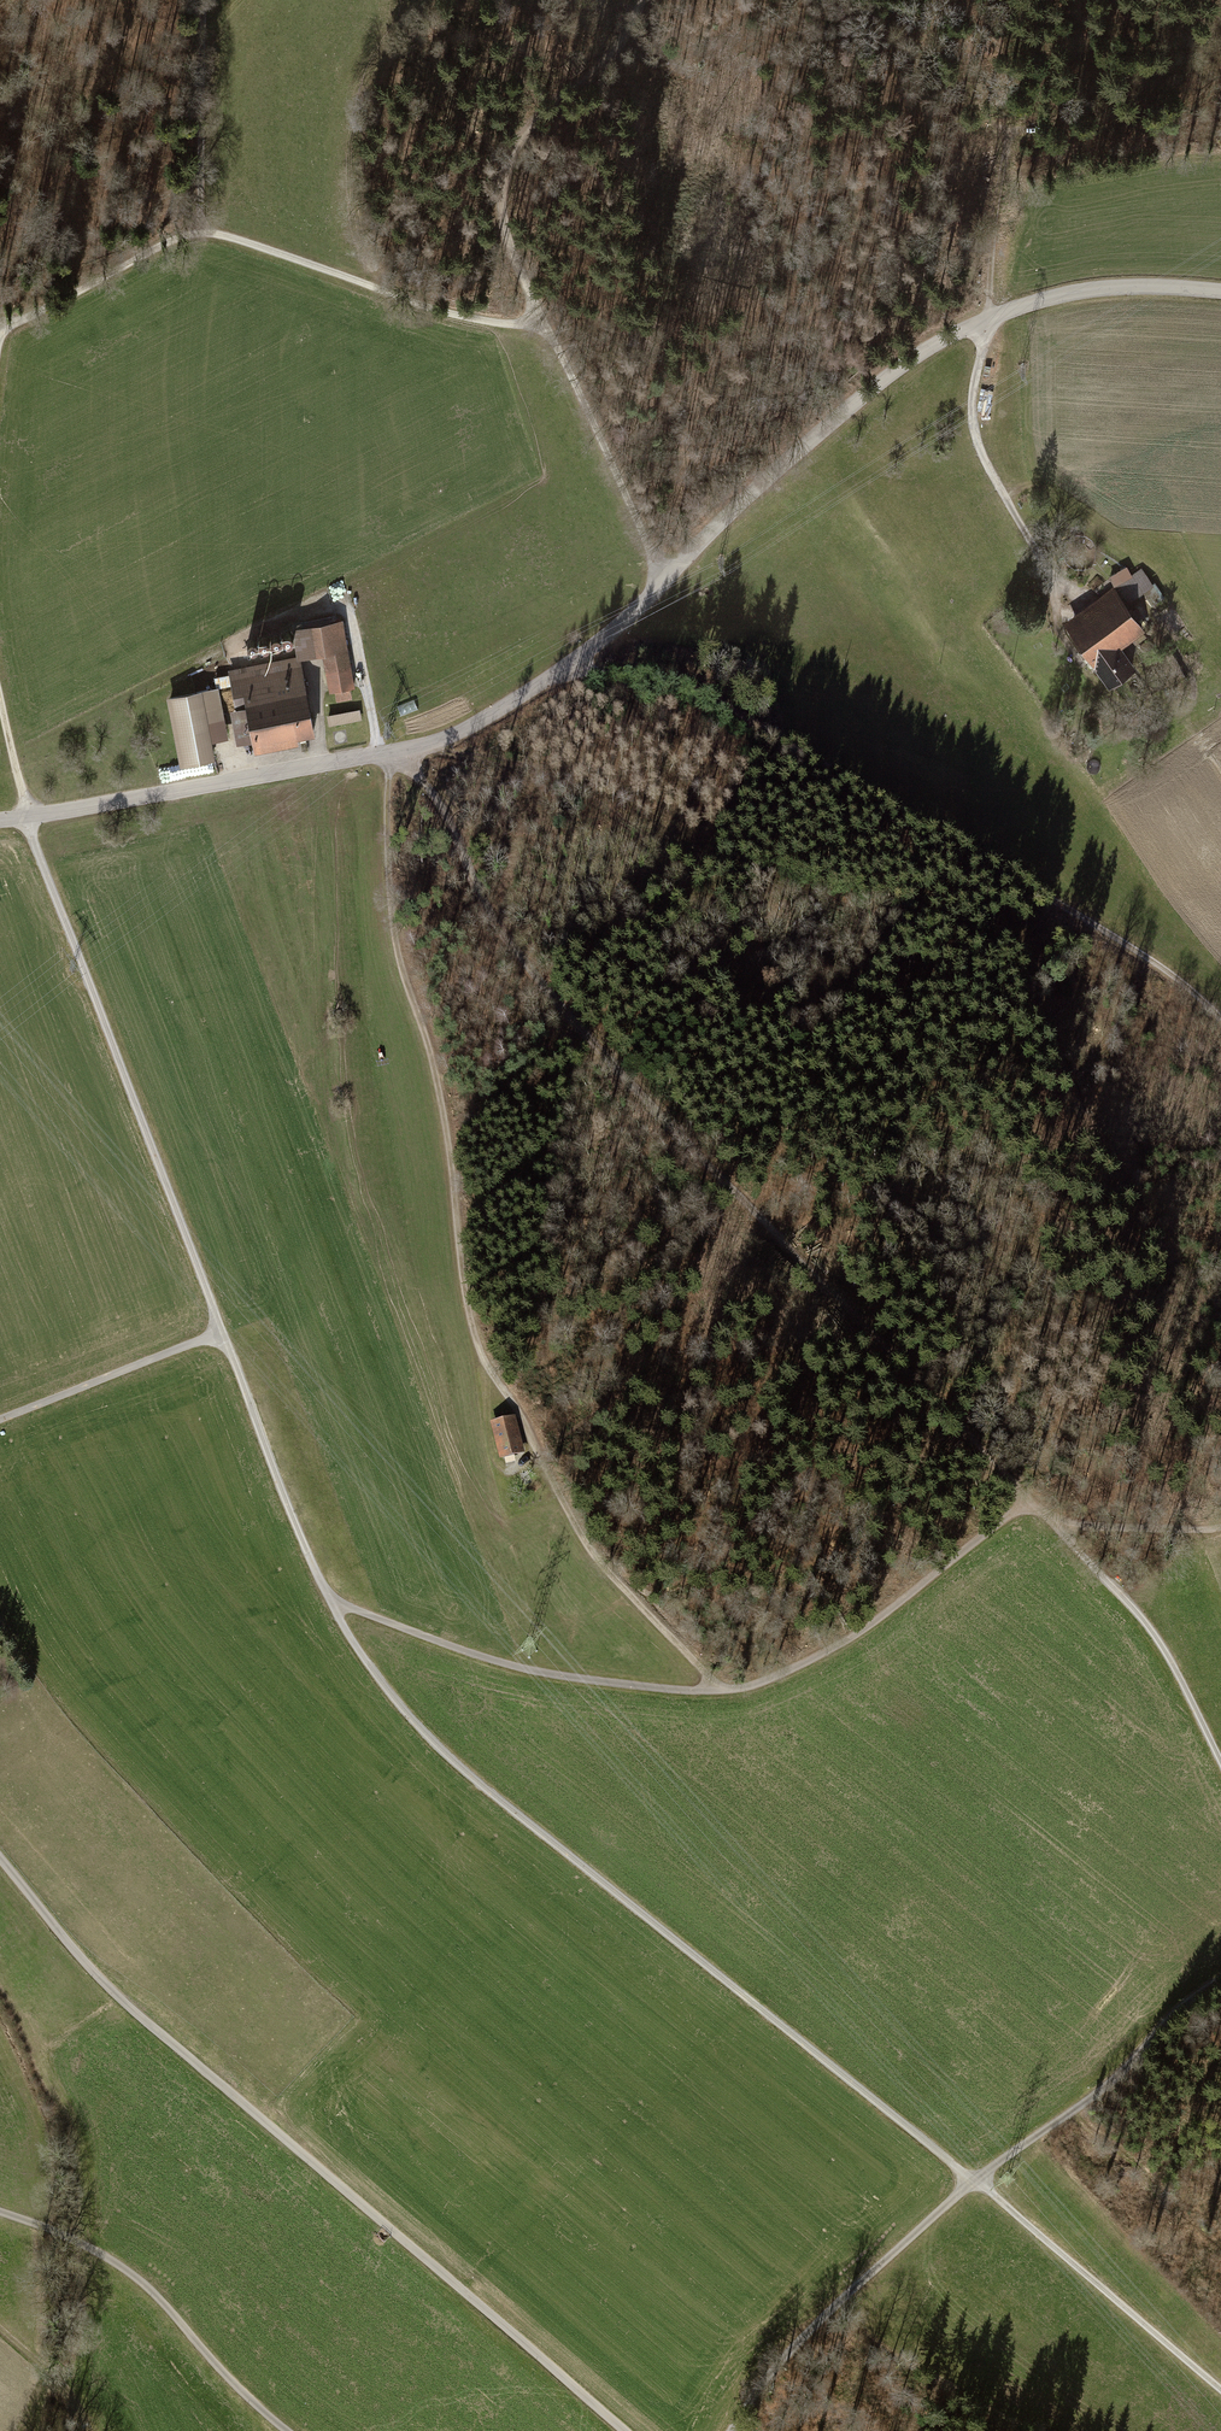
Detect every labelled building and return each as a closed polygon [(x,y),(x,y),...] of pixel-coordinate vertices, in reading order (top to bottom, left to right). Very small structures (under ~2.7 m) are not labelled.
[(1023,213),(1027,199),(1018,198),(1014,212),(1023,213)] [(1068,620),(1111,681),(1132,666),(1117,644),(1139,628),(1112,590),(1068,620)] [(323,654),(331,693),(336,692),(338,701),(352,698),(350,689),(356,688),(342,621),(292,631),(298,657),(298,660),(323,654)] [(288,633),(285,634),(283,635),(282,637),(282,640),(283,643),(285,644),(288,645),(290,644),(292,642),(293,639),(292,636),(291,634),(288,633)] [(276,635),(274,635),(271,637),(270,639),(270,642),(271,645),(273,646),(276,647),(279,646),(281,644),(281,641),(281,638),(279,636),(276,635)] [(264,637),(262,638),(259,639),(258,642),(258,644),(259,647),(262,648),(264,649),(267,648),(269,646),(269,643),(269,641),(267,638),(264,637)] [(253,640),(250,641),(248,642),(247,644),(247,647),(248,650),(250,651),(253,652),(256,651),(257,649),(258,646),(257,643),(256,641),(253,640)] [(232,711),(238,742),(254,739),(255,743),(312,732),(298,660),(298,657),(229,671),(237,710),(232,711)] [(168,699),(181,762),(212,755),(209,739),(226,736),(217,689),(168,699)] [(358,710),(328,716),(330,725),(360,719),(358,710)] [(515,1415),(489,1421),(498,1459),(524,1453),(515,1415)]
